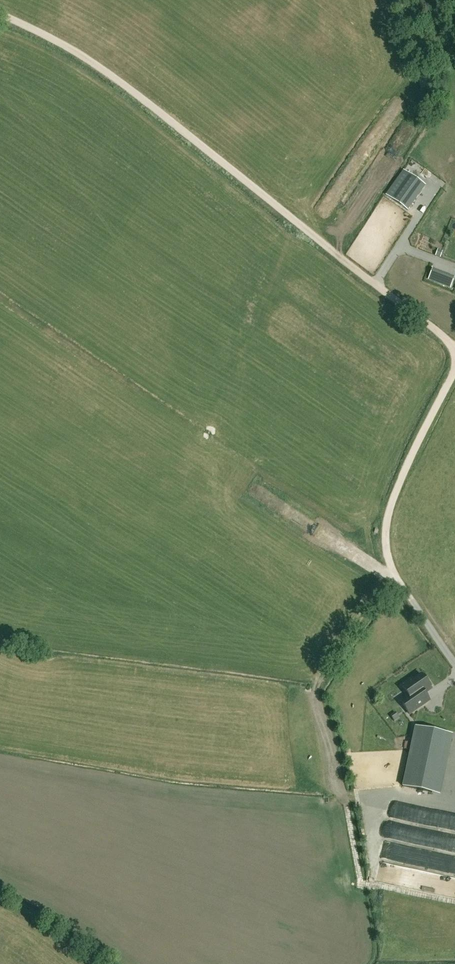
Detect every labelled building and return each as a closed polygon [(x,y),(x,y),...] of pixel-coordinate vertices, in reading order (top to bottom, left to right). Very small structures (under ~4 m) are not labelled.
[(408,211),(425,186),(404,171),(386,196),(408,211)] [(451,258),(447,269),(454,272),(454,260),(451,258)] [(450,289),(454,281),(447,279),(444,287),(450,289)] [(400,701),(409,714),(429,700),(424,693),(431,689),(430,687),(432,686),(427,679),(425,680),(422,675),(414,681),(412,678),(401,686),(408,695),(400,701)] [(440,796),(453,736),(415,727),(402,788),(440,796)]
